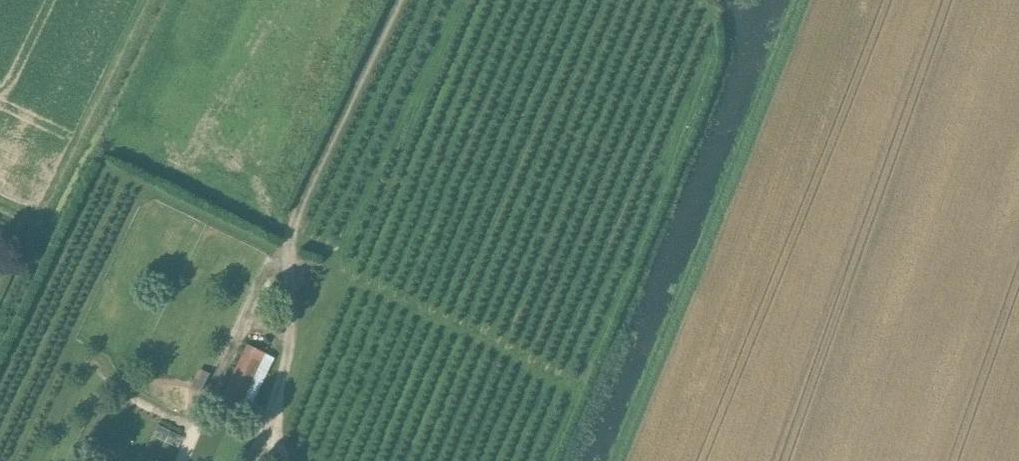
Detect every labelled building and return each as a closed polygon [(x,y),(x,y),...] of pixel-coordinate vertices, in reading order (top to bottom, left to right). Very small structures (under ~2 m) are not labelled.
[(242,341),(214,399),(237,410),(264,352),(246,343),(246,342),(242,341)]
